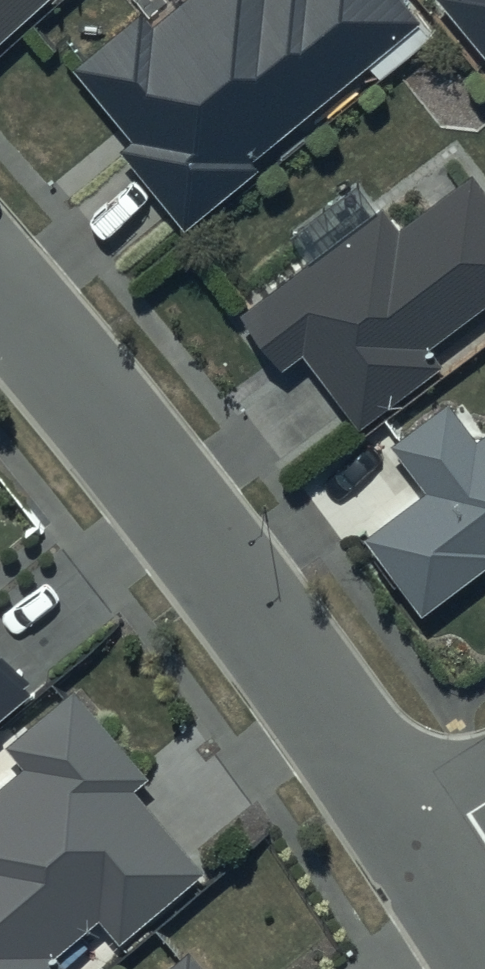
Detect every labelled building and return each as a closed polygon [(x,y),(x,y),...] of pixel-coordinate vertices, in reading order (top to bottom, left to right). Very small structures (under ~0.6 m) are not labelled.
[(43,0),(0,0),(0,40),(43,0)] [(152,27),(143,15),(74,71),(133,143),(120,153),(184,232),(257,172),(251,164),(422,24),(402,0),(185,0),(152,27)] [(484,64),(484,0),(431,0),(484,64)] [(471,178),(398,233),(382,212),(240,318),(282,374),(303,358),(359,432),(442,369),(428,350),(484,307),(484,197),(471,178)] [(478,443),(447,404),(390,448),(424,492),(361,540),(422,618),(484,570),(484,437),(478,443)] [(37,690),(0,647),(0,721),(37,690)] [(74,690),(3,749),(22,772),(0,790),(0,968),(63,968),(56,960),(101,923),(119,945),(203,876),(135,793),(149,781),(74,690)] [(189,955),(172,968),(200,968),(189,955)]
